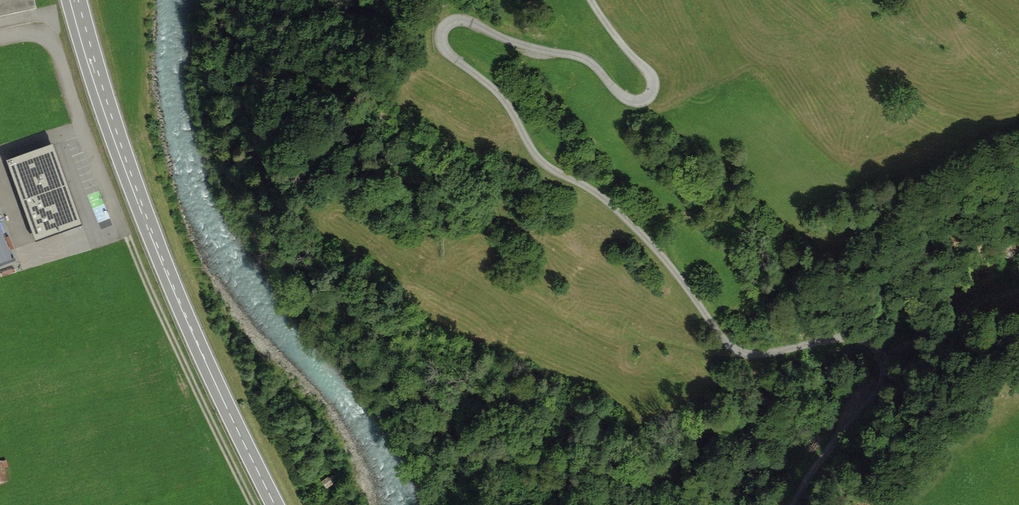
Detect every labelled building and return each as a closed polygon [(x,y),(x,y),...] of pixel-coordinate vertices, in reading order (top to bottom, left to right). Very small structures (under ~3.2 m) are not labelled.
[(7,160),(36,240),(81,223),(52,143),(7,160)] [(13,258),(0,223),(0,263),(13,258)] [(515,298),(501,288),(495,297),(509,307),(515,298)] [(0,463),(0,485),(10,482),(6,461),(0,463)]
